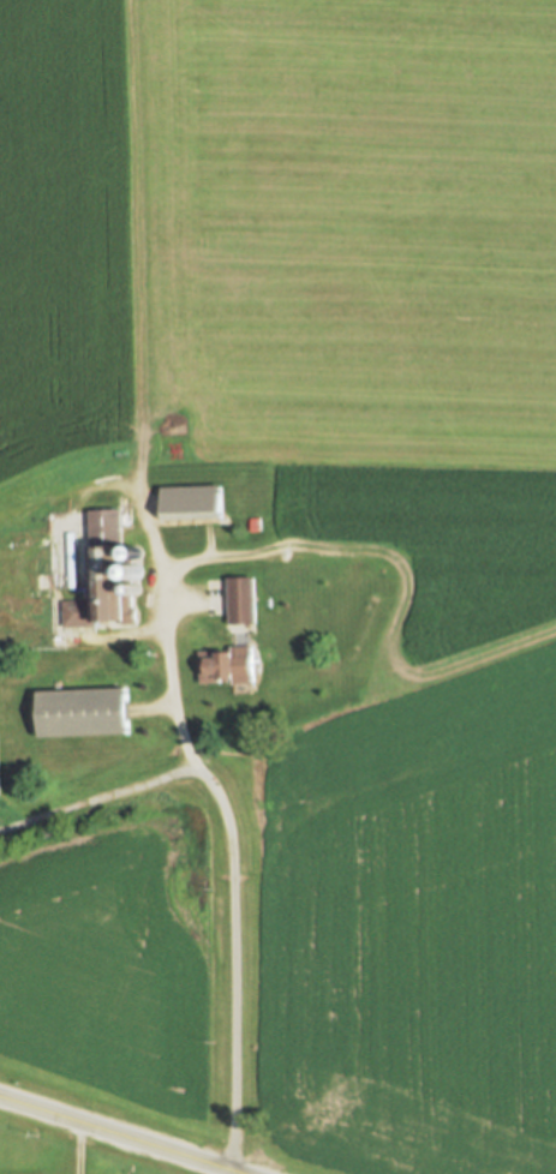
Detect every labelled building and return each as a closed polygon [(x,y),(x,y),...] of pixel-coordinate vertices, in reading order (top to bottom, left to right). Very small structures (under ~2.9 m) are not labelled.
[(165,487),(166,520),(227,519),(226,486),(165,487)] [(94,510),(96,600),(65,601),(66,631),(98,630),(98,622),(138,621),(138,610),(127,610),(125,509),(94,510)] [(233,579),(234,624),(261,624),(261,577),(233,579)] [(203,651),(202,683),(223,683),(223,679),(237,679),(237,685),(256,687),(257,646),(234,646),(234,652),(203,651)] [(35,690),(37,738),(131,735),(130,687),(35,690)]
